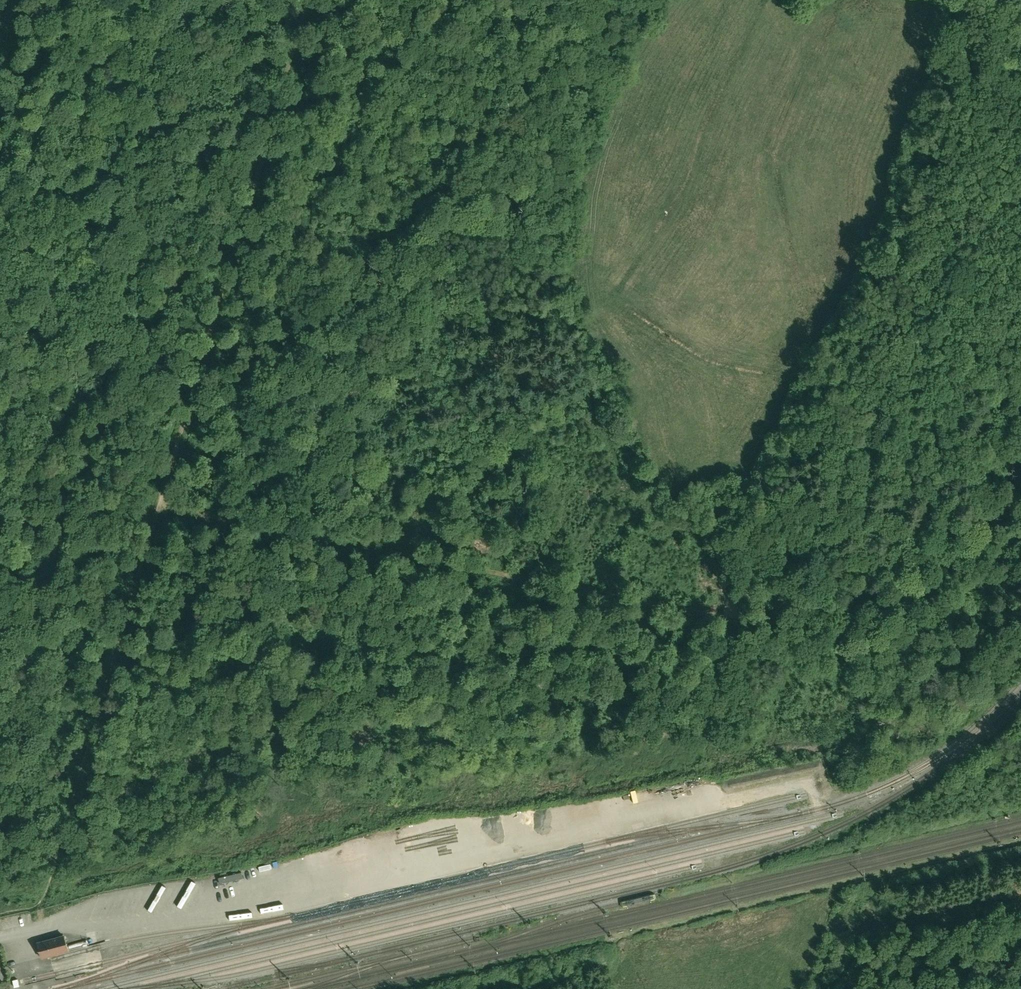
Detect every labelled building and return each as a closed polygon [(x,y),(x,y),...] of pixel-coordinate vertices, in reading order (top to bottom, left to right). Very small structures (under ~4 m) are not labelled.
[(315,895),(290,903),(291,907),(316,899),(315,895)] [(48,957),(70,951),(67,937),(45,942),(48,957)]
